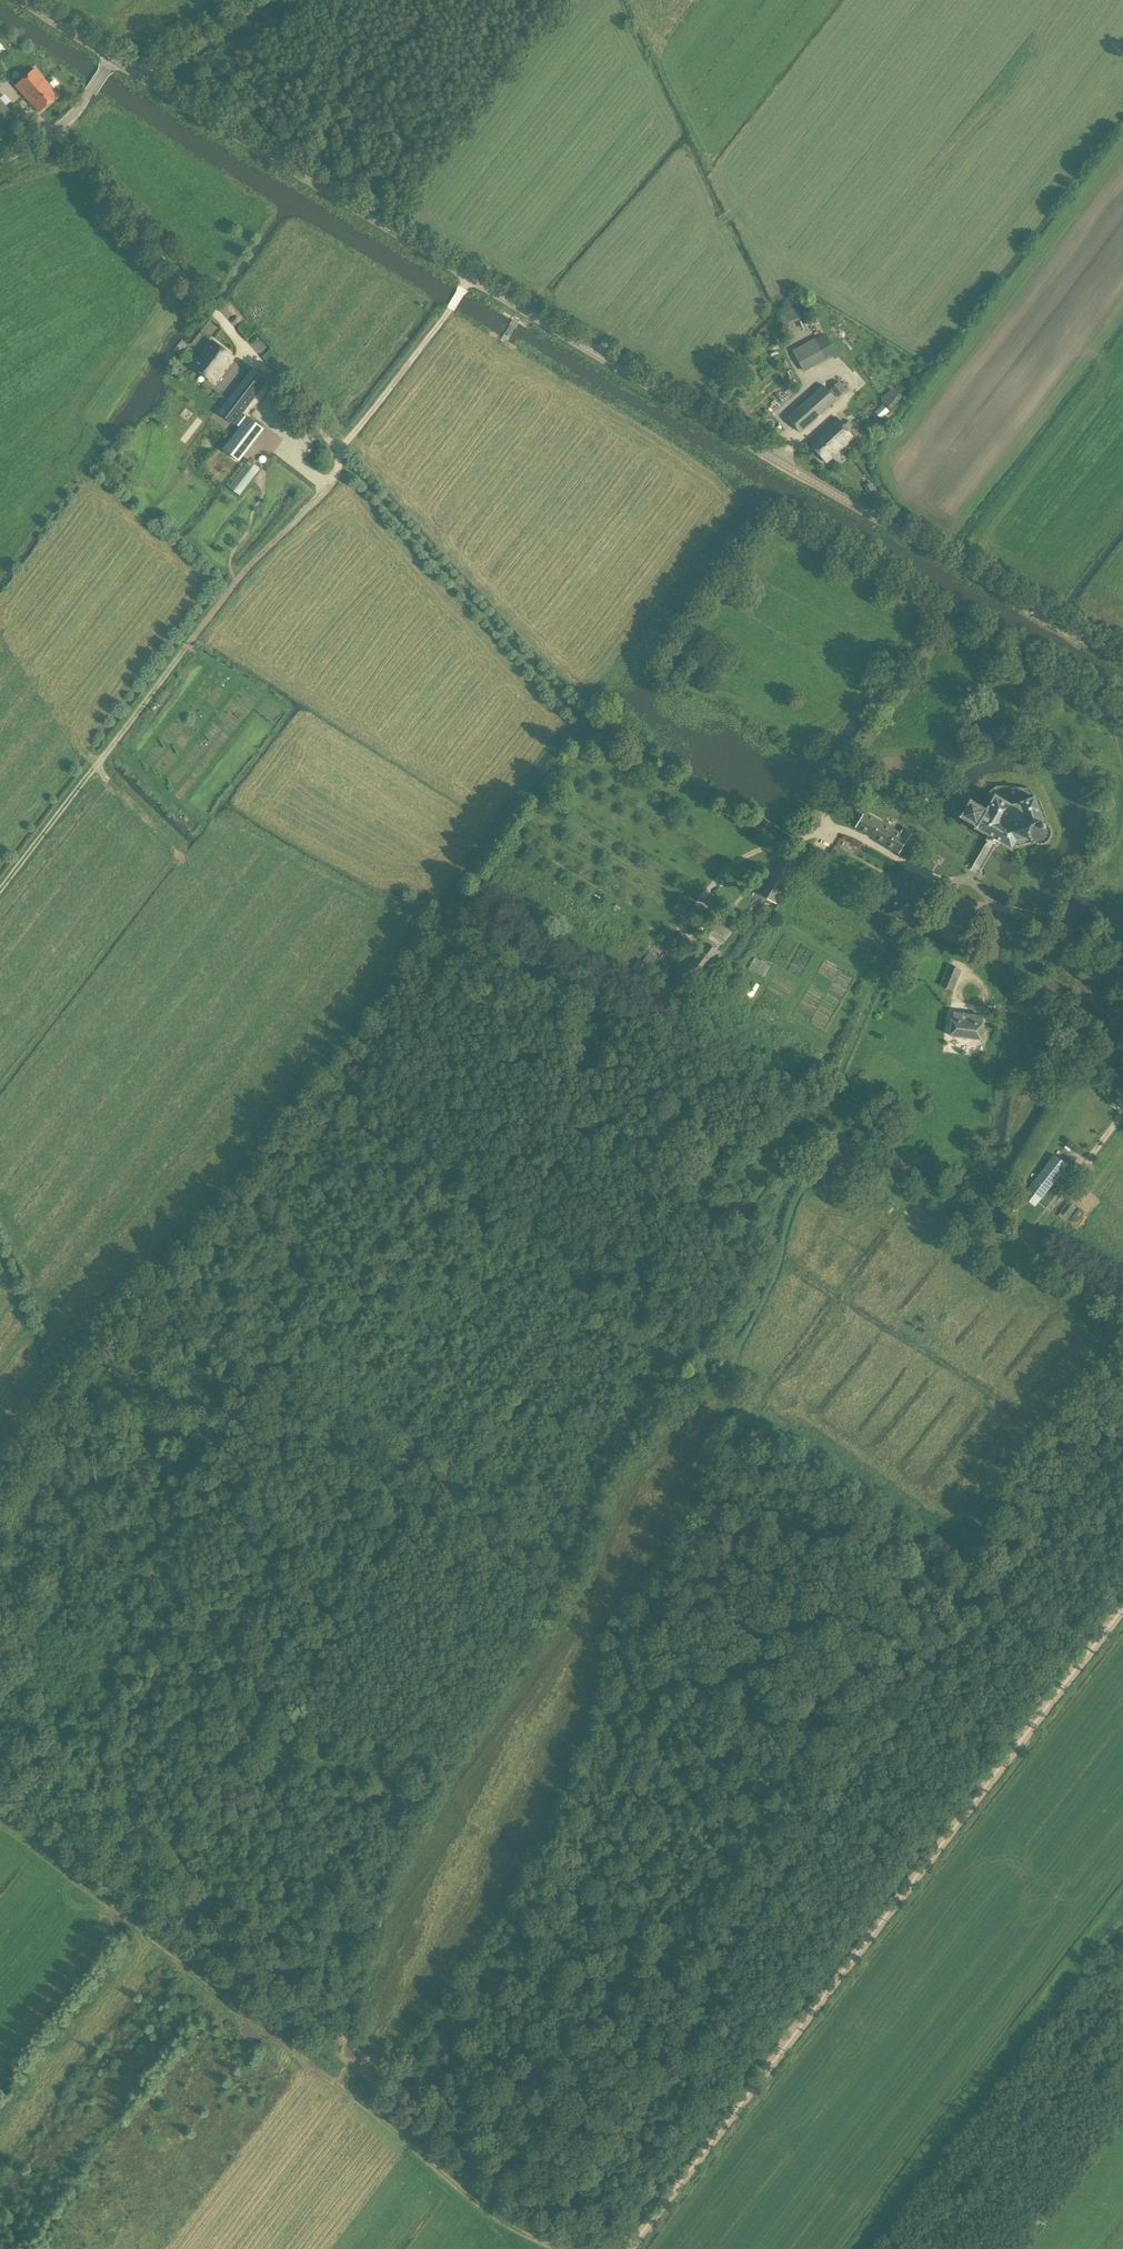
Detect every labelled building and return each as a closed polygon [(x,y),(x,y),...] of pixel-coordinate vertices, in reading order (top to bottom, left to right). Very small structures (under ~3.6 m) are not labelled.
[(40,113),(59,96),(35,69),(16,86),(40,113)] [(797,307),(780,316),(784,325),(801,316),(797,307)] [(214,382),(233,358),(213,341),(193,366),(214,382)] [(823,358),(814,342),(809,344),(808,344),(795,351),(795,352),(794,352),(803,368),(804,368),(805,368),(823,358)] [(252,370),(243,382),(258,394),(268,382),(252,370)] [(847,390),(840,381),(838,383),(837,383),(830,388),(838,397),(847,390)] [(800,432),(837,400),(824,386),(787,418),(800,432)] [(891,409),(892,408),(901,396),(891,389),(881,402),(891,409)] [(227,402),(219,413),(234,425),(237,422),(243,414),(227,402)] [(882,419),(890,412),(883,404),(875,412),(882,419)] [(243,414),(237,422),(242,426),(248,418),(243,414)] [(242,426),(224,449),(239,461),(265,429),(249,417),(248,418),(242,426)] [(826,463),(854,438),(836,418),(808,443),(826,463)] [(871,483),(865,486),(868,493),(875,489),(871,483)] [(1011,804),(995,794),(987,809),(971,800),(961,817),(977,826),(976,828),(988,835),(1000,842),(1001,842),(1013,849),(1015,846),(1033,841),(1033,842),(1036,843),(1039,844),(1042,844),(1044,843),(1047,841),(1049,839),(1050,837),(1051,832),(1051,830),(1050,829),(1048,826),(1048,825),(1047,824),(1043,823),(1042,822),(1042,821),(1043,821),(1035,797),(1018,803),(1018,804),(1011,804)] [(900,834),(865,812),(857,827),(899,852),(907,838),(911,832),(904,827),(900,834)] [(784,855),(761,895),(776,903),(799,863),(784,855)] [(889,914),(909,925),(931,885),(911,874),(889,914)] [(719,922),(692,956),(703,965),(730,931),(719,922)] [(767,963),(753,957),(749,966),(762,972),(767,963)] [(635,973),(643,962),(638,959),(631,970),(635,973)] [(940,985),(953,991),(962,969),(949,964),(940,985)] [(645,980),(652,969),(648,966),(641,977),(645,980)] [(982,1023),(983,1016),(954,1012),(953,1019),(952,1019),(950,1035),(960,1037),(970,1039),(970,1038),(981,1040),(983,1023),(982,1023)] [(1034,1206),(1067,1164),(1054,1154),(1021,1196),(1034,1206)] [(1076,1207),(1069,1201),(1061,1212),(1068,1217),(1076,1207)] [(1078,1209),(1073,1215),(1078,1220),(1084,1213),(1078,1209)]
